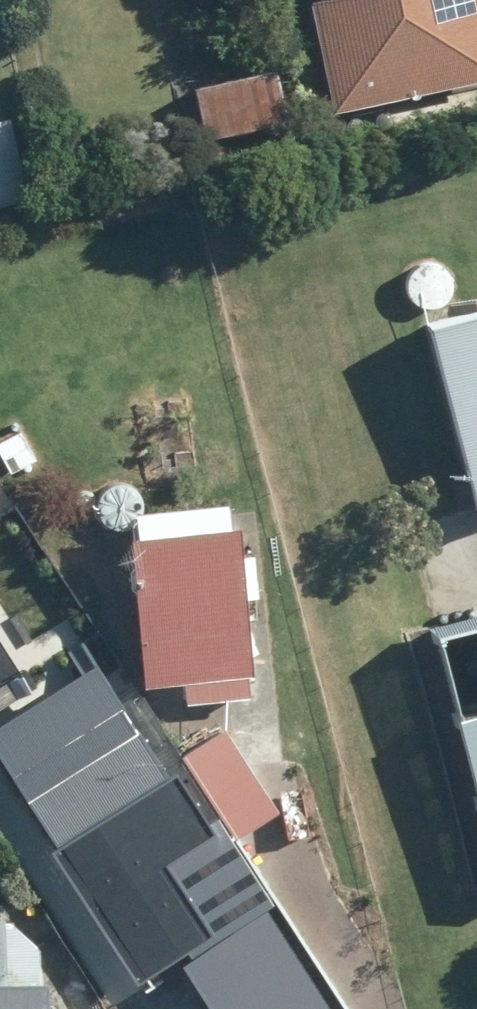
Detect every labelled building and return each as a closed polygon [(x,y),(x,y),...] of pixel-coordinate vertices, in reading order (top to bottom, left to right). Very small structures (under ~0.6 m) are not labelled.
[(476,75),(476,0),(311,0),(335,107),(476,75)] [(296,118),(287,66),(206,81),(216,134),(275,124),(276,130),(281,134),(286,136),(292,133),(296,129),(296,124),(292,118),(296,118)] [(36,197),(20,118),(0,122),(0,204),(36,197)] [(476,497),(476,307),(429,319),(476,497)] [(3,445),(17,472),(45,458),(31,431),(3,445)] [(149,531),(155,682),(191,681),(192,699),(258,696),(258,670),(264,670),(261,594),(270,593),(269,550),(258,551),(256,523),(242,524),(241,502),(153,506),(155,530),(149,531)] [(151,979),(230,928),(225,919),(276,886),(194,758),(183,765),(106,646),(0,713),(0,731),(72,842),(65,846),(151,979)] [(463,692),(476,749),(476,689),(463,692)] [(199,753),(252,837),(293,809),(240,727),(199,753)] [(55,980),(19,981),(17,913),(0,913),(0,1008),(56,1008),(55,980)]
